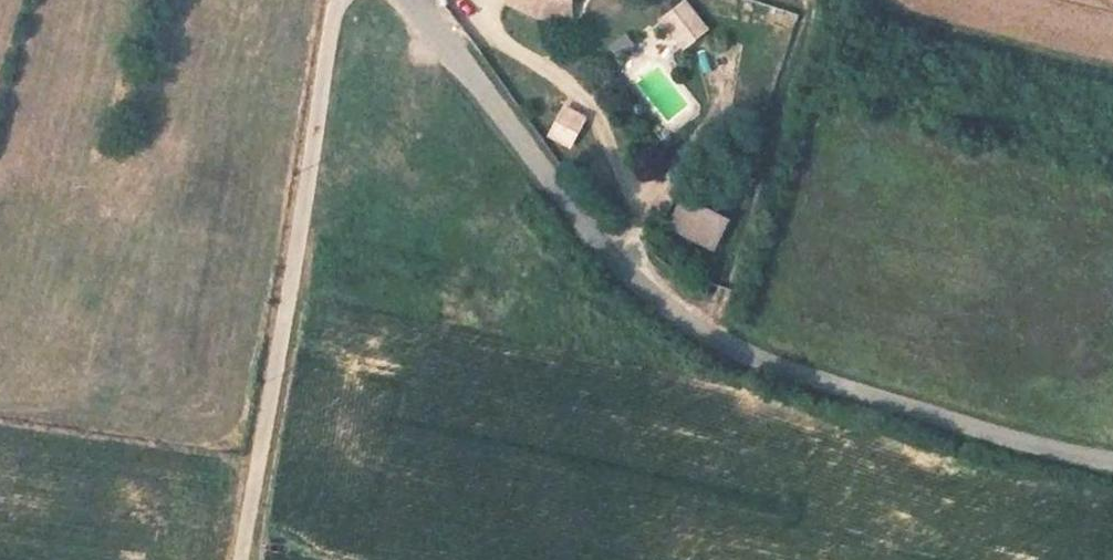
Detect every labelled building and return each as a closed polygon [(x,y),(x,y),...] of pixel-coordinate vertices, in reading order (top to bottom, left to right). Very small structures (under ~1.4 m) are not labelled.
[(580,19),(582,13),(587,16),(604,8),(607,0),(533,0),(580,19)] [(708,31),(690,3),(666,18),(684,46),(708,31)] [(614,59),(637,46),(629,32),(606,45),(614,59)] [(574,111),(557,136),(571,145),(588,120),(574,111)] [(682,196),(669,234),(721,253),(735,216),(682,196)]
